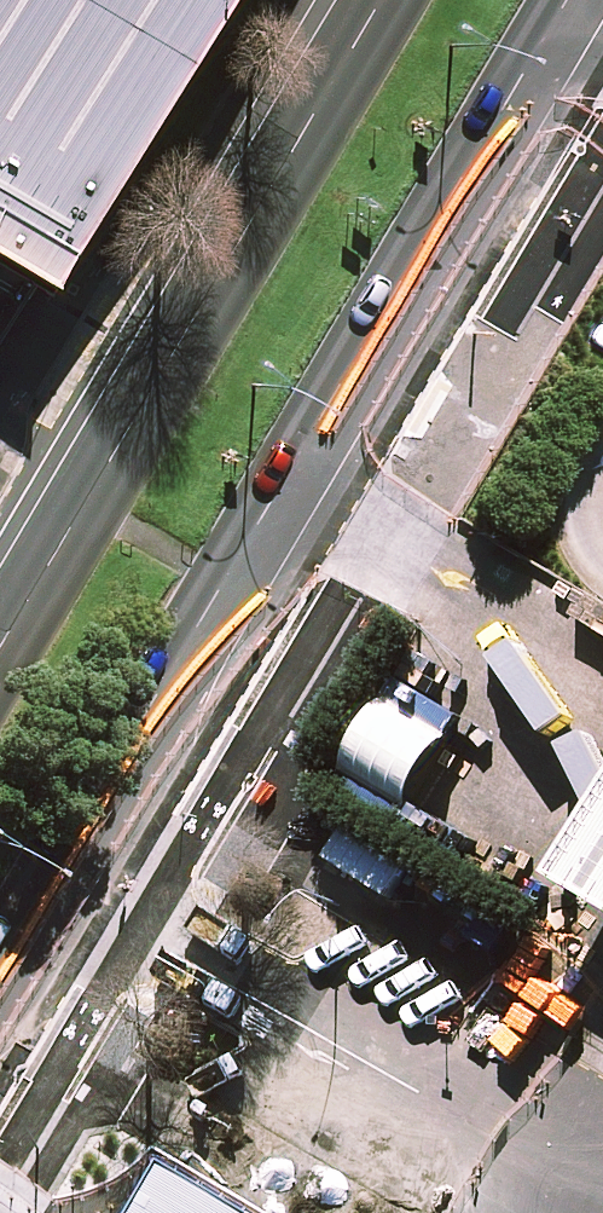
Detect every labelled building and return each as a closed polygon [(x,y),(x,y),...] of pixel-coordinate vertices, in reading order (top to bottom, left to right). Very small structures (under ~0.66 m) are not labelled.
[(35,253),(184,0),(0,0),(0,233),(35,253)] [(165,1182),(147,1212),(220,1212),(165,1182)]
